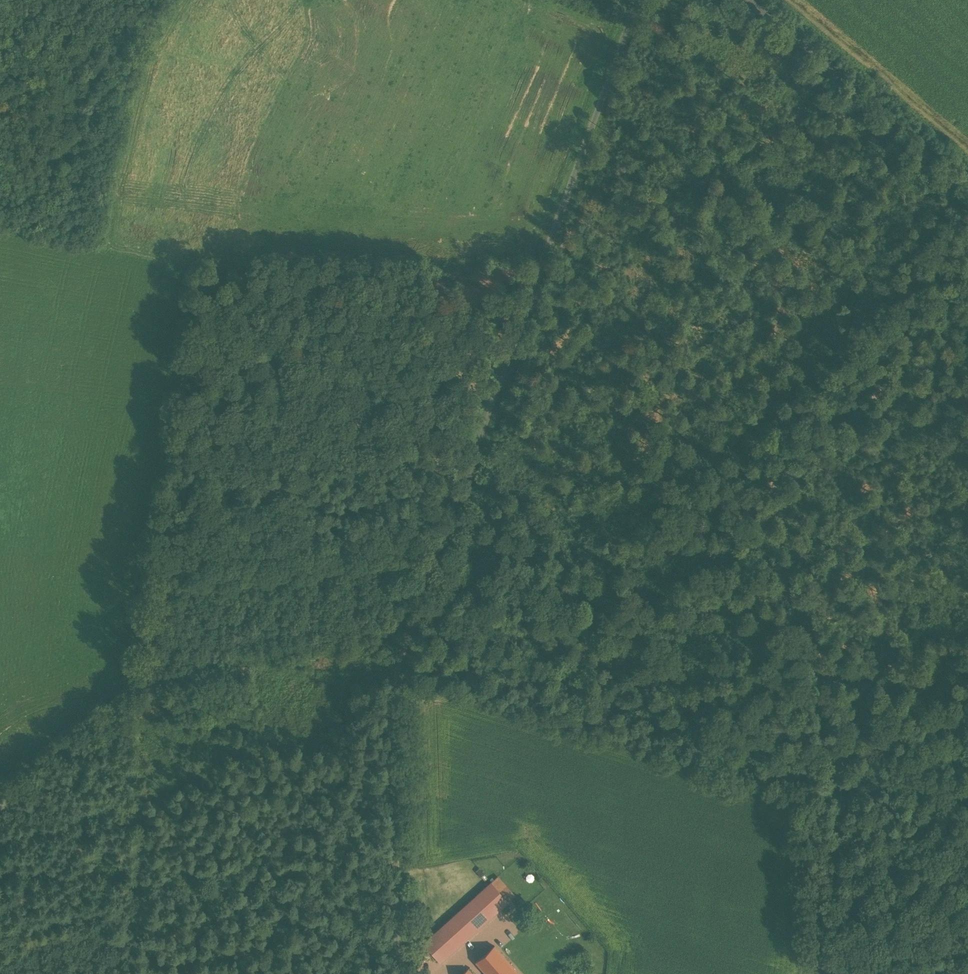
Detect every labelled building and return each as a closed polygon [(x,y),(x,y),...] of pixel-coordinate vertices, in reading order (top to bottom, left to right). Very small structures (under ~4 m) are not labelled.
[(491,882),(423,943),(440,962),(508,901),(491,882)] [(511,965),(494,946),(472,965),(476,970),(480,967),(486,973),(501,973),(511,965)] [(511,965),(501,973),(515,973),(517,971),(511,965)]
